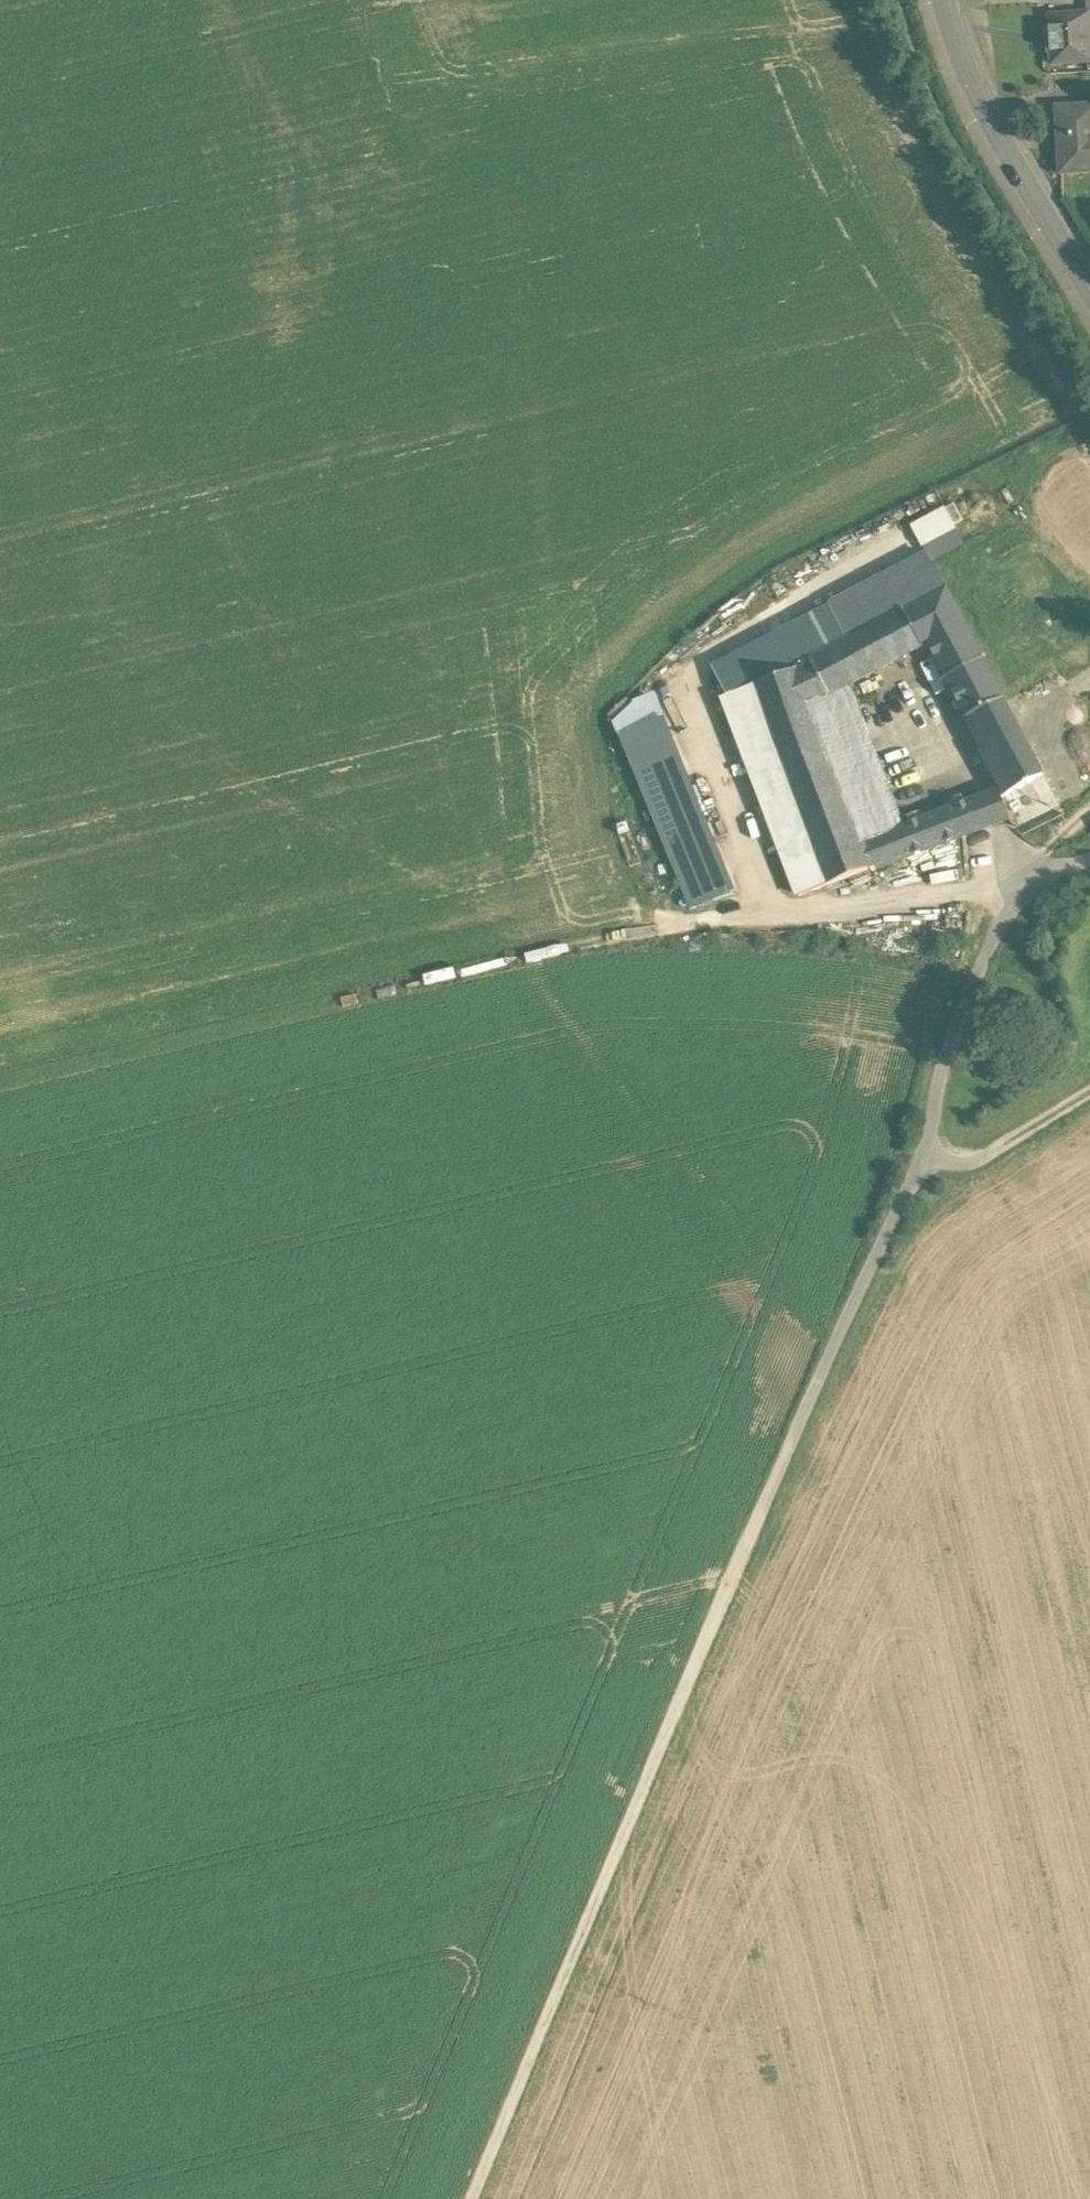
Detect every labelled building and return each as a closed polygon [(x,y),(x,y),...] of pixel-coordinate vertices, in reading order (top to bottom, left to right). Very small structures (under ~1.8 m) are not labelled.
[(1049,16),(1052,65),(1089,63),(1089,42),(1088,14),(1049,16)] [(1057,109),(1061,173),(1089,171),(1089,107),(1057,109)] [(944,508),(911,526),(920,544),(954,526),(944,508)] [(994,551),(989,546),(984,550),(988,555),(994,551)] [(713,671),(724,696),(755,685),(797,669),(812,664),(809,660),(847,640),(884,621),(903,611),(945,589),(927,554),(713,671)] [(981,657),(945,589),(903,611),(921,646),(928,642),(946,676),(981,657)] [(903,611),(884,621),(903,655),(921,646),(903,611)] [(847,640),(809,660),(812,664),(827,695),(850,683),(903,655),(884,621),(847,640)] [(981,657),(946,676),(968,718),(1003,699),(981,657)] [(827,695),(812,664),(797,669),(810,704),(827,695)] [(797,669),(755,685),(781,755),(823,740),(810,704),(797,669)] [(827,695),(810,704),(823,740),(828,755),(860,842),(895,829),(906,825),(850,683),(827,695)] [(781,755),(755,685),(724,696),(750,767),(781,755)] [(1003,699),(968,718),(984,749),(981,751),(1003,789),(1005,794),(1042,774),(1003,699)] [(662,717),(620,734),(692,911),(736,896),(662,717)] [(823,740),(781,755),(786,769),(787,771),(828,755),(823,740)] [(781,755),(750,767),(756,781),(786,769),(781,755)] [(828,755),(787,771),(813,843),(828,885),(870,869),(860,842),(828,755)] [(786,769),(756,781),(784,854),(813,843),(787,771),(786,769)] [(1003,789),(977,798),(988,825),(1014,813),(1005,794),(1003,789)] [(977,798),(943,811),(954,838),(988,825),(977,798)] [(906,825),(895,829),(906,856),(954,838),(943,811),(906,825)] [(895,829),(860,842),(870,869),(906,856),(895,829)] [(813,843),(784,854),(799,895),(828,885),(813,843)] [(983,1043),(971,1040),(969,1051),(981,1054),(983,1043)]
